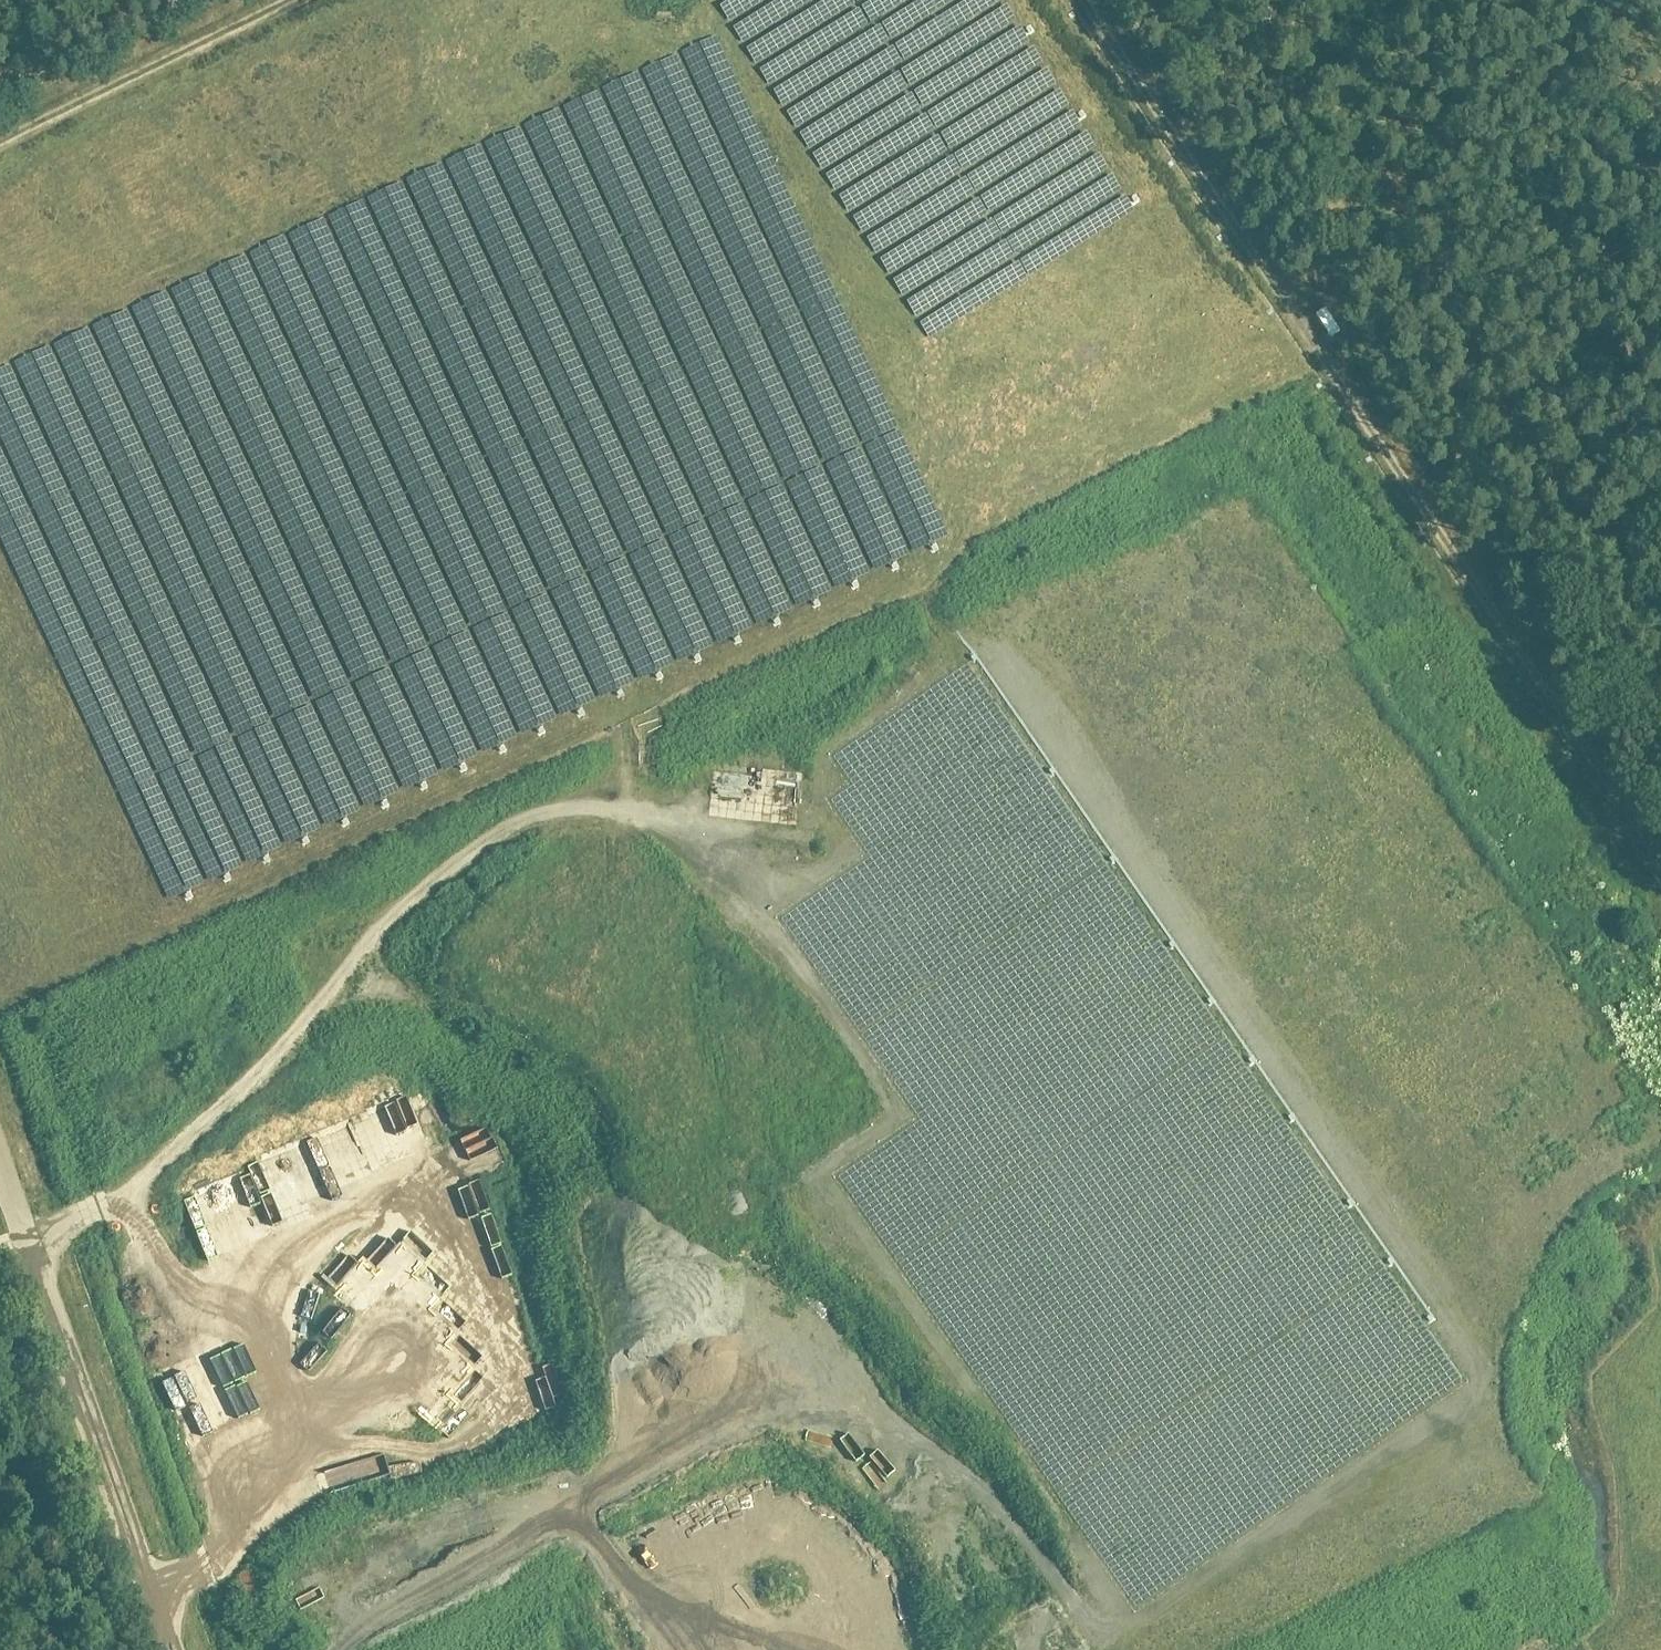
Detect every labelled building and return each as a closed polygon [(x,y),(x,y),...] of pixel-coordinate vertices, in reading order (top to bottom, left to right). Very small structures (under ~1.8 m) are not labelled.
[(1324,310),(1315,315),(1330,337),(1339,332),(1324,310)] [(22,1143),(30,1117),(21,1114),(12,1140),(22,1143)] [(309,1205),(300,1180),(285,1186),(277,1164),(254,1172),(272,1219),(309,1205)] [(472,1182),(461,1185),(469,1214),(480,1211),(472,1182)] [(467,1396),(485,1378),(477,1370),(458,1388),(467,1396)] [(405,1377),(388,1403),(397,1409),(414,1384),(405,1377)] [(217,1436),(226,1431),(216,1411),(207,1415),(217,1436)]
